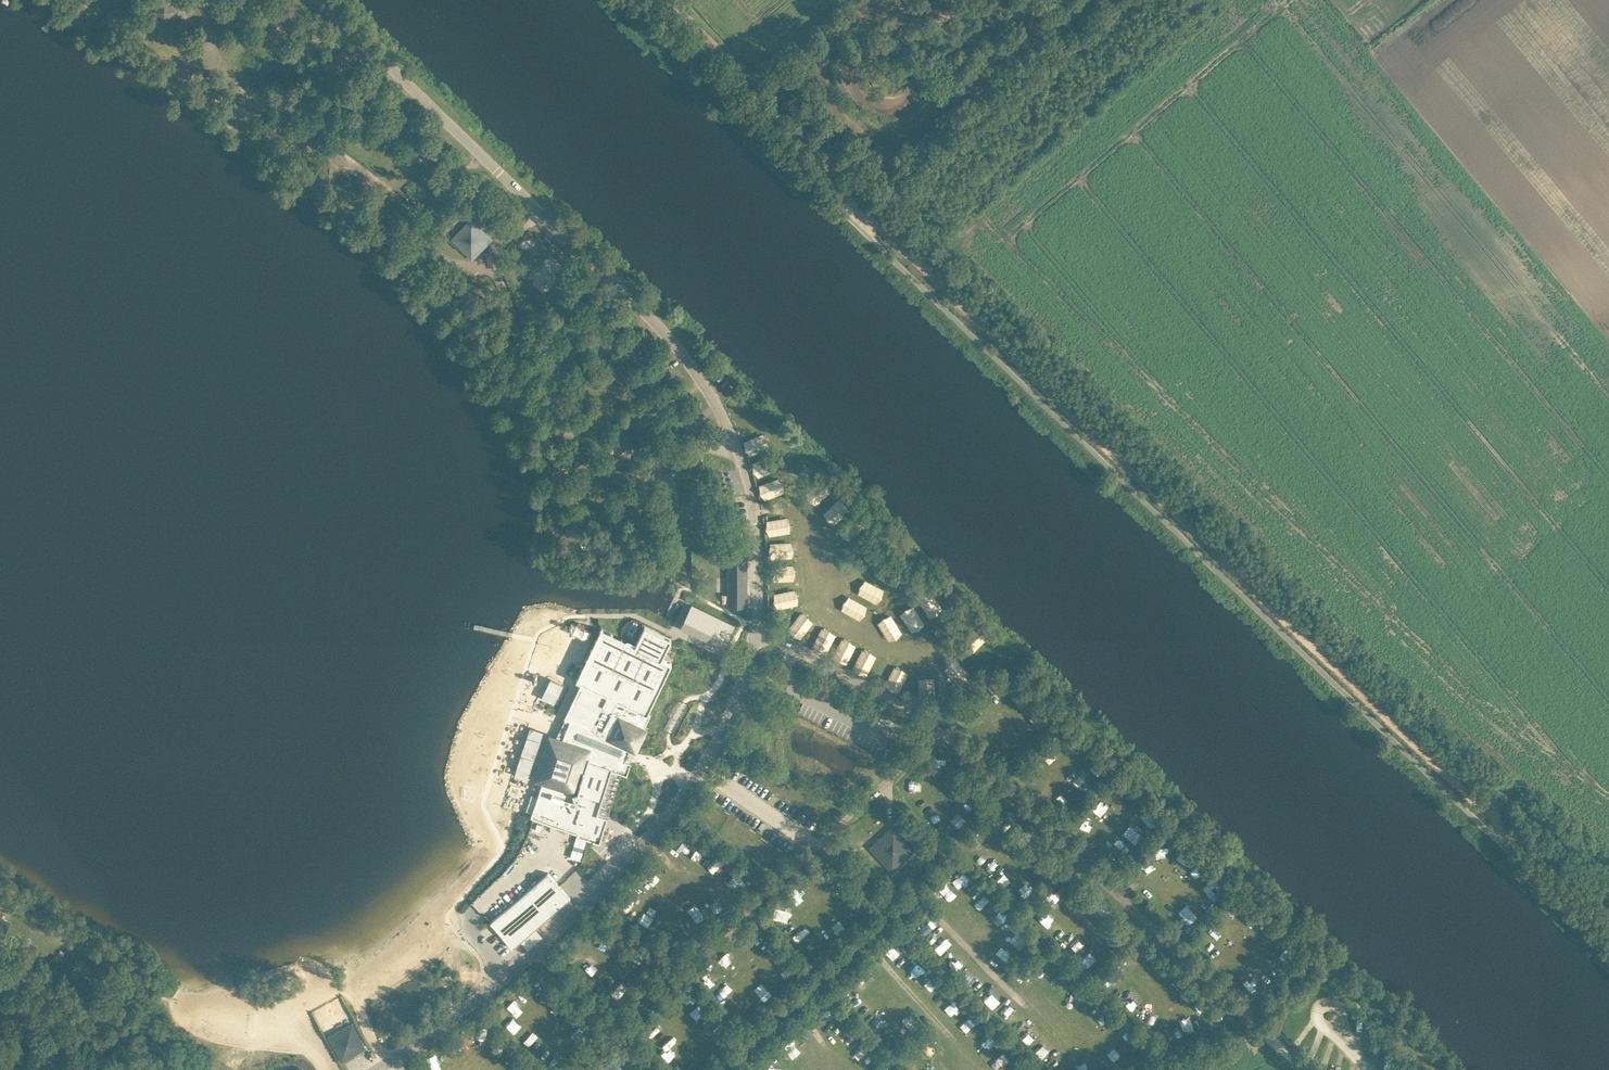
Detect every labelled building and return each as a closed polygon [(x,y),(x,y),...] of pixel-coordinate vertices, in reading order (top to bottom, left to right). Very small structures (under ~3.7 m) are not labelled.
[(103,31),(119,17),(113,9),(96,23),(103,31)] [(271,16),(269,32),(284,33),(286,18),(271,16)] [(311,26),(302,39),(315,48),(324,34),(311,26)] [(343,51),(328,58),(335,72),(349,65),(343,51)] [(374,101),(366,109),(363,112),(373,123),(385,113),(374,101)] [(410,116),(398,126),(409,138),(420,127),(410,116)] [(432,140),(421,151),(432,162),(443,152),(432,140)] [(419,180),(408,190),(418,202),(430,191),(419,180)] [(471,218),(452,238),(473,259),(492,239),(471,218)] [(471,306),(471,307),(481,317),(493,305),(483,295),(474,304),(471,306)] [(610,329),(598,340),(609,351),(621,340),(610,329)] [(640,338),(629,349),(640,360),(651,349),(640,338)] [(667,363),(652,367),(657,382),(672,378),(667,363)] [(648,410),(632,412),(635,428),(650,425),(648,410)] [(691,414),(677,420),(682,434),(697,429),(691,414)] [(791,505),(782,507),(783,515),(792,514),(791,505)] [(818,517),(829,527),(839,517),(829,507),(818,517)] [(834,533),(843,544),(856,534),(847,522),(834,533)] [(781,525),(783,539),(798,538),(796,523),(781,525)] [(746,550),(728,550),(729,606),(746,605),(746,550)] [(900,578),(891,591),(899,596),(908,584),(900,578)] [(793,602),(784,613),(793,621),(803,610),(793,602)] [(919,603),(906,611),(915,625),(928,616),(919,603)] [(692,604),(683,622),(726,643),(735,625),(692,604)] [(815,631),(822,620),(810,612),(803,623),(815,631)] [(542,783),(531,818),(577,833),(577,835),(600,842),(608,817),(597,813),(611,770),(627,775),(631,761),(626,759),(630,748),(634,750),(636,751),(647,728),(645,727),(651,713),(648,712),(672,663),(662,658),(671,639),(644,626),(635,646),(601,629),(576,680),(581,682),(564,717),(570,720),(563,738),(555,736),(540,783),(542,783)] [(942,657),(948,651),(939,640),(932,646),(942,657)] [(884,670),(895,679),(902,670),(891,661),(884,670)] [(945,669),(950,676),(961,668),(956,661),(945,669)] [(998,675),(988,685),(995,694),(1006,685),(998,675)] [(1024,686),(1015,694),(1024,705),(1033,697),(1024,686)] [(981,691),(970,700),(978,709),(989,700),(981,691)] [(1042,706),(1033,714),(1042,724),(1051,716),(1042,706)] [(860,720),(870,724),(873,715),(863,711),(860,720)] [(931,769),(938,774),(949,762),(942,756),(931,769)] [(760,786),(767,776),(760,772),(754,782),(760,786)] [(775,777),(769,788),(779,793),(785,782),(775,777)] [(802,802),(807,793),(799,789),(795,798),(802,802)] [(711,798),(705,805),(716,814),(722,807),(711,798)] [(821,820),(828,806),(821,803),(814,816),(821,820)] [(958,803),(950,811),(959,822),(968,813),(958,803)] [(927,817),(936,824),(943,815),(934,808),(927,817)] [(990,831),(997,825),(992,821),(986,828),(990,831)] [(917,848),(894,823),(868,847),(890,872),(917,848)] [(970,833),(967,843),(978,846),(981,837),(970,833)] [(576,836),(569,857),(580,860),(587,839),(576,836)] [(749,841),(744,847),(756,855),(760,849),(749,841)] [(705,861),(709,851),(698,847),(695,858),(705,861)] [(978,857),(979,857),(975,862),(984,869),(995,855),(986,848),(978,857)] [(712,865),(722,871),(728,861),(718,855),(712,865)] [(1036,877),(1047,871),(1042,862),(1036,866),(1034,862),(1029,865),(1036,877)] [(998,881),(1006,873),(998,865),(990,873),(998,881)] [(957,867),(948,876),(959,887),(968,878),(957,867)] [(548,873),(490,922),(512,947),(521,939),(570,897),(548,873)] [(833,899),(846,888),(838,879),(825,890),(833,899)] [(943,879),(935,888),(948,899),(955,890),(943,879)] [(1016,888),(1023,895),(1033,887),(1026,879),(1016,888)] [(979,906),(990,893),(981,885),(969,897),(979,906)] [(798,909),(805,898),(790,888),(783,899),(798,909)] [(987,900),(994,913),(1003,907),(996,895),(987,900)] [(852,919),(859,913),(851,904),(845,909),(852,919)] [(3,937),(10,921),(0,916),(0,935),(3,937)] [(1021,927),(1011,936),(1022,948),(1032,939),(1021,927)] [(940,955),(948,951),(940,932),(931,936),(940,955)] [(605,951),(618,956),(623,943),(610,938),(605,951)] [(888,954),(897,963),(911,949),(903,940),(888,954)] [(626,960),(641,965),(646,951),(631,946),(626,960)] [(1000,956),(1007,964),(1018,954),(1010,946),(1000,956)] [(947,957),(952,966),(967,958),(962,948),(947,957)] [(910,973),(921,963),(914,955),(903,965),(910,973)] [(581,965),(590,975),(600,966),(591,956),(581,965)] [(1025,982),(1033,973),(1024,965),(1016,974),(1025,982)] [(865,987),(873,981),(863,969),(855,976),(865,987)] [(1060,978),(1069,986),(1078,977),(1069,969),(1060,978)] [(920,984),(926,991),(939,979),(932,973),(920,984)] [(975,989),(988,982),(985,976),(971,983),(975,989)] [(1182,978),(1174,988),(1183,995),(1191,985),(1182,978)] [(1128,1012),(1143,998),(1133,987),(1118,1001),(1128,1012)] [(1081,997),(1089,1005),(1098,996),(1089,988),(1081,997)] [(939,1004),(947,1013),(960,1001),(951,992),(939,1004)] [(995,992),(986,1000),(992,1007),(1002,1000),(995,992)] [(0,1000),(0,1014),(4,1019),(18,1010),(9,995),(0,1000)] [(859,1007),(865,1016),(878,1007),(873,998),(859,1007)] [(1000,1009),(1008,1018),(1018,1008),(1011,1000),(1000,1009)] [(1091,1010),(1099,1019),(1111,1008),(1103,1000),(1091,1010)] [(827,1014),(834,1021),(842,1013),(835,1006),(827,1014)] [(1206,1026),(1218,1019),(1213,1010),(1201,1017),(1206,1026)] [(880,1017),(878,1015),(871,1021),(879,1030),(892,1018),(886,1012),(880,1017)] [(974,1014),(965,1023),(973,1031),(982,1022),(974,1014)] [(1188,1033),(1199,1026),(1193,1016),(1182,1023),(1188,1033)] [(910,1017),(902,1023),(910,1033),(917,1027),(910,1017)] [(1025,1035),(1036,1024),(1029,1017),(1018,1029),(1025,1035)] [(833,1032),(842,1041),(854,1029),(845,1020),(833,1032)] [(328,1035),(341,1061),(366,1047),(353,1022),(328,1035)] [(1054,1043),(1040,1030),(1030,1040),(1044,1053),(1054,1043)] [(991,1032),(982,1040),(991,1049),(1000,1041),(991,1032)] [(799,1051),(805,1044),(794,1033),(788,1039),(799,1051)] [(1107,1045),(1114,1060),(1128,1054),(1122,1038),(1107,1045)] [(926,1060),(936,1051),(928,1040),(917,1050),(926,1060)] [(858,1050),(864,1058),(873,1051),(867,1044),(858,1050)] [(1000,1067),(1014,1055),(1005,1046),(992,1058),(1000,1067)] [(1075,1058),(1066,1055),(1061,1069),(1071,1069),(1075,1058)]
